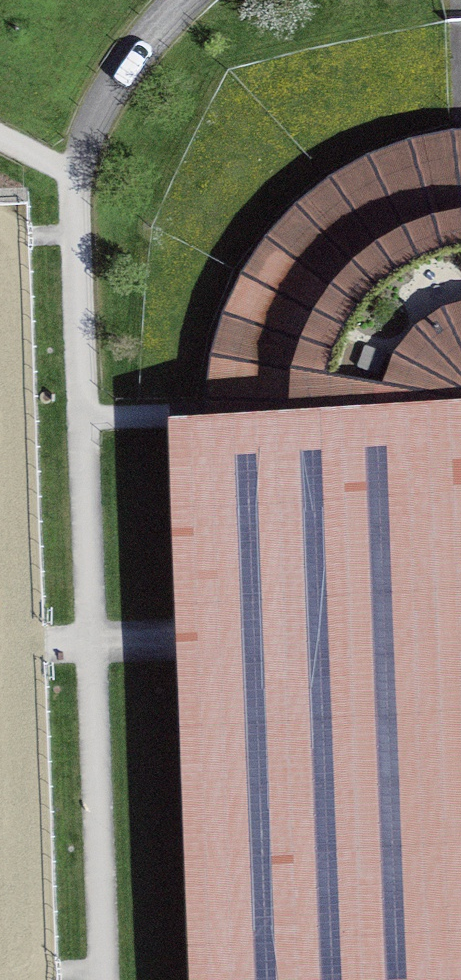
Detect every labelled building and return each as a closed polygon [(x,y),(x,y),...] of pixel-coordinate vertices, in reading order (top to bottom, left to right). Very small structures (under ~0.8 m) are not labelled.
[(453,142),(411,151),(372,166),(335,187),(302,213),(273,244),(250,280),(232,318),(220,359),(216,424),(193,425),(214,979),(460,979),(460,142),(453,142)]
